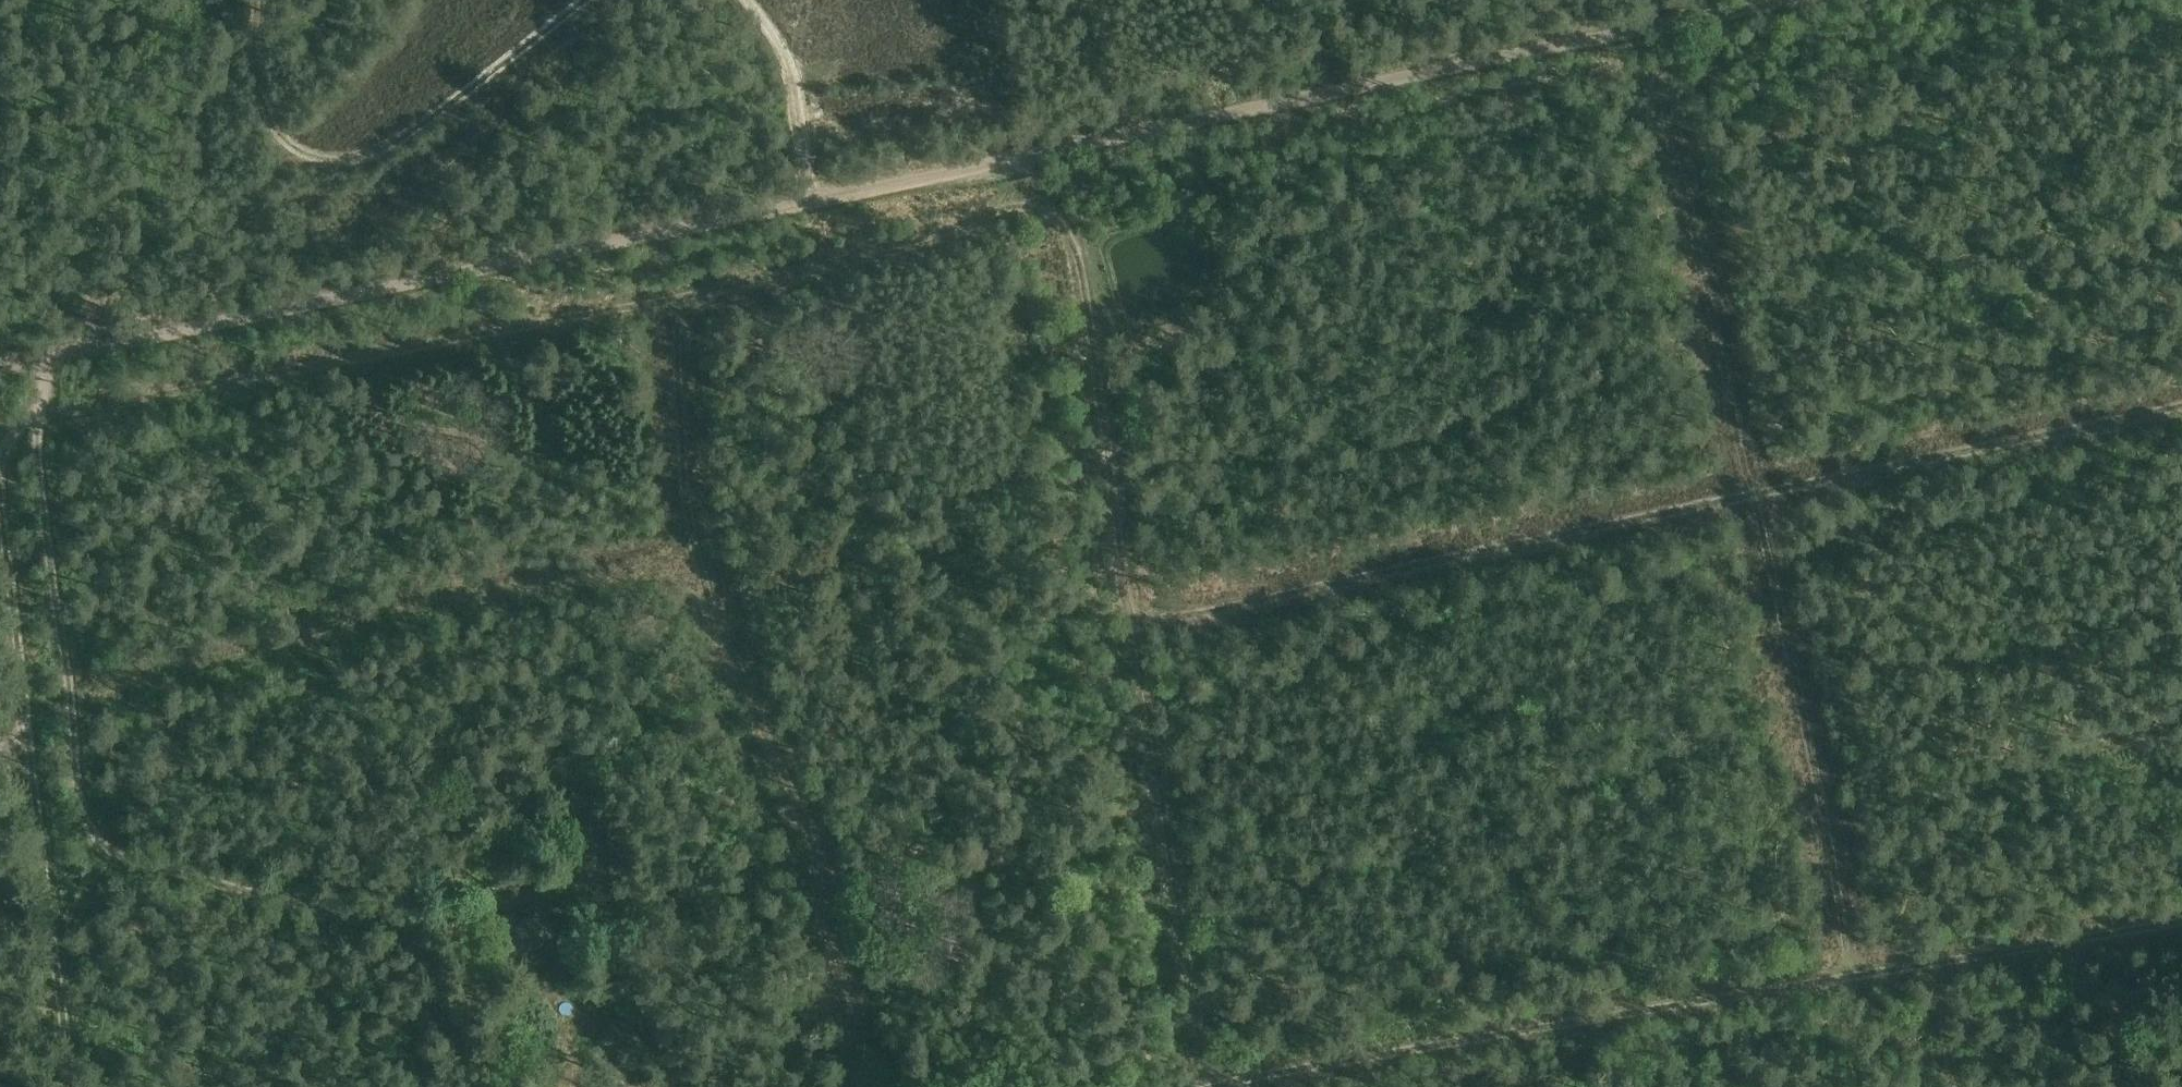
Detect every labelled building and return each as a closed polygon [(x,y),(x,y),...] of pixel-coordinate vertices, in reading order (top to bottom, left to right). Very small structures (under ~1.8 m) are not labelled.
[(532,915),(518,922),(512,912),(490,924),(509,959),(555,933),(538,903),(528,908),(532,915)]
